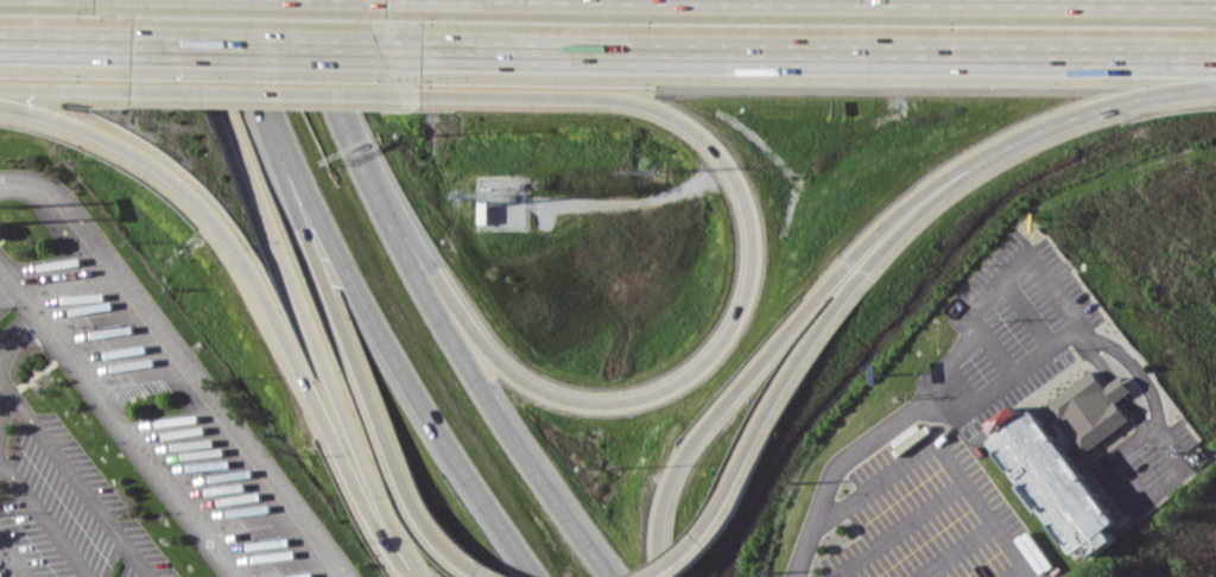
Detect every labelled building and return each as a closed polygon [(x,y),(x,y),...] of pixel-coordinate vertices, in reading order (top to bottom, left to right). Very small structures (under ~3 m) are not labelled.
[(1050,399),(1083,451),(1131,420),(1118,400),(1133,391),(1122,375),(1106,386),(1095,370),(1050,399)]
